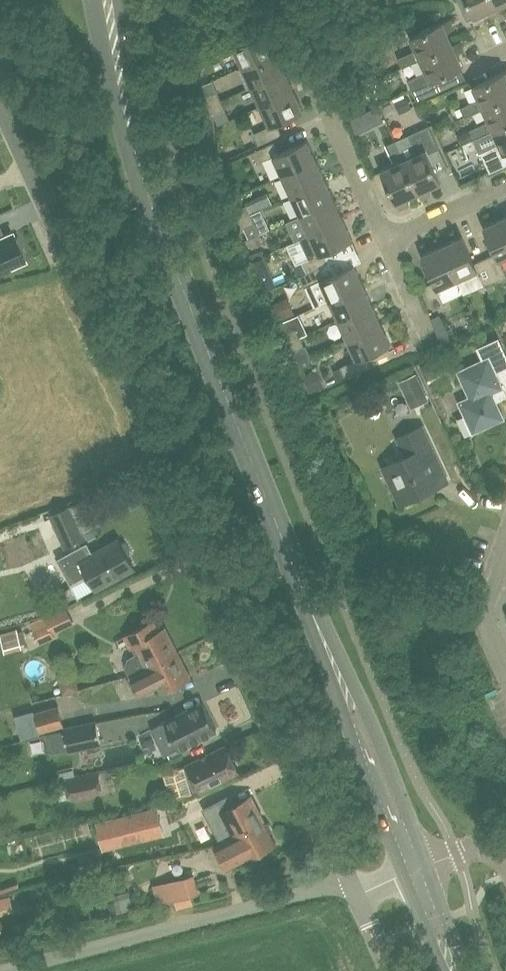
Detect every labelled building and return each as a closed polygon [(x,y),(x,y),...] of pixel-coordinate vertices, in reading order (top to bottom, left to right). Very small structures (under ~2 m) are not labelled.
[(495,0),(468,0),(475,16),(488,10),(490,14),(494,12),(496,15),(500,12),(498,6),(495,0)] [(402,66),(420,57),(453,42),(448,31),(452,29),(449,24),(453,22),(450,17),(410,35),(417,48),(398,57),(402,66)] [(242,67),(276,51),(267,31),(240,43),(235,32),(213,43),(218,54),(233,47),(242,67)] [(453,42),(420,57),(426,70),(408,78),(418,99),(440,88),(435,78),(463,65),(457,53),(462,51),(459,46),(463,44),(460,39),(453,42)] [(285,70),(276,51),(242,67),(251,86),(285,70)] [(294,90),(285,70),(251,86),(260,105),(294,90)] [(505,97),(505,70),(474,84),(480,98),(461,106),(466,115),(484,107),(505,97)] [(210,104),(221,99),(217,90),(206,96),(210,104)] [(294,90),(260,105),(269,125),(254,132),(259,143),(282,133),(277,122),(303,110),(294,90)] [(405,95),(398,98),(403,110),(412,106),(406,94),(405,95)] [(484,107),(490,120),(471,128),(475,137),(494,128),(505,123),(505,97),(484,107)] [(221,99),(210,104),(214,113),(226,108),(221,99)] [(420,104),(415,107),(419,116),(427,120),(420,104)] [(368,110),(375,125),(384,120),(377,105),(368,110)] [(494,128),(475,137),(481,150),(491,171),(505,164),(505,123),(494,128)] [(405,158),(419,191),(422,197),(427,195),(426,192),(430,190),(429,186),(441,181),(428,152),(440,147),(429,124),(408,134),(417,153),(405,158)] [(471,128),(457,135),(461,143),(475,137),(471,128)] [(283,175),(316,160),(307,139),(281,152),(276,141),(253,152),(258,163),(273,156),(283,175)] [(419,191),(405,158),(396,140),(387,144),(395,163),(382,168),(400,207),(405,205),(404,202),(409,200),(407,196),(419,191)] [(316,160),(283,175),(292,195),(325,179),(316,160)] [(325,179),(292,195),(301,215),(334,199),(325,179)] [(301,215),(309,233),(310,234),(344,219),(334,199),(301,215)] [(240,219),(251,213),(247,204),(236,210),(240,219)] [(251,213),(240,219),(244,227),(255,222),(251,213)] [(504,216),(484,225),(496,252),(486,257),(497,280),(505,276),(505,271),(500,258),(505,256),(505,220),(504,216)] [(344,219),(310,234),(309,233),(299,237),(309,259),(295,265),(300,276),(308,272),(323,265),(331,261),(326,251),(353,239),(344,219)] [(24,260),(22,254),(25,253),(18,236),(14,238),(12,232),(5,236),(0,238),(0,271),(24,260)] [(259,234),(248,239),(252,248),(264,243),(259,234)] [(463,235),(442,244),(458,278),(478,269),(485,285),(497,280),(486,257),(475,262),(463,235)] [(458,278),(442,244),(422,254),(434,281),(424,285),(434,308),(446,303),(439,287),(458,278)] [(264,291),(277,286),(264,256),(251,262),(264,291)] [(323,265),(308,272),(300,276),(305,287),(306,287),(315,307),(330,300),(364,284),(355,264),(329,276),(323,265)] [(373,303),(364,284),(330,300),(339,319),(373,303)] [(270,304),(278,318),(293,310),(286,296),(270,304)] [(382,323),(373,303),(339,319),(348,339),(382,323)] [(382,323),(348,339),(357,358),(342,366),(346,376),(370,365),(365,355),(392,343),(382,323)] [(289,342),(301,337),(296,328),(285,333),(289,342)] [(301,337),(289,342),(293,351),(304,345),(301,337)] [(499,339),(479,348),(484,359),(459,371),(471,396),(460,401),(474,432),(504,418),(492,392),(502,387),(505,396),(505,354),(499,339)] [(315,371),(303,376),(310,393),(322,388),(315,371)] [(429,399),(417,372),(399,381),(412,408),(429,399)] [(422,425),(398,437),(407,456),(392,462),(400,480),(393,484),(401,502),(435,486),(424,463),(437,457),(422,425)] [(210,475),(217,487),(231,480),(224,468),(210,475)] [(50,514),(55,523),(65,547),(86,538),(71,505),(50,514)] [(88,542),(57,558),(78,597),(96,587),(133,567),(127,555),(130,554),(131,551),(126,542),(123,541),(120,543),(118,539),(93,552),(88,542)] [(52,633),(73,621),(66,608),(46,618),(48,621),(33,629),(42,643),(54,636),(52,633)] [(153,620),(126,635),(132,646),(136,643),(141,651),(129,657),(127,666),(132,676),(177,652),(164,627),(159,630),(153,620)] [(21,644),(17,629),(0,633),(4,649),(21,644)] [(132,676),(128,678),(135,692),(139,690),(141,695),(159,686),(162,691),(190,677),(177,652),(132,676)] [(217,728),(204,702),(152,728),(165,754),(217,728)] [(64,725),(58,705),(35,712),(41,731),(64,725)] [(96,719),(64,726),(70,751),(102,744),(96,719)] [(225,745),(187,765),(188,766),(187,767),(185,765),(164,770),(171,797),(198,790),(197,789),(199,788),(200,790),(238,770),(233,760),(235,757),(235,753),(233,750),(231,749),(227,749),(225,745)] [(99,771),(65,779),(70,799),(104,791),(99,771)] [(264,819),(252,795),(238,803),(233,794),(205,808),(222,841),(236,834),(235,834),(264,819)] [(138,826),(161,820),(158,809),(98,824),(103,848),(142,838),(138,826)] [(235,834),(236,834),(222,841),(216,844),(228,867),(247,857),(248,857),(276,843),(271,832),(273,829),(269,822),(265,821),(264,819),(235,834)] [(174,898),(189,893),(197,891),(192,875),(170,881),(174,898)] [(26,909),(20,882),(0,887),(0,915),(26,909)] [(126,890),(114,895),(119,909),(131,904),(126,890)]
